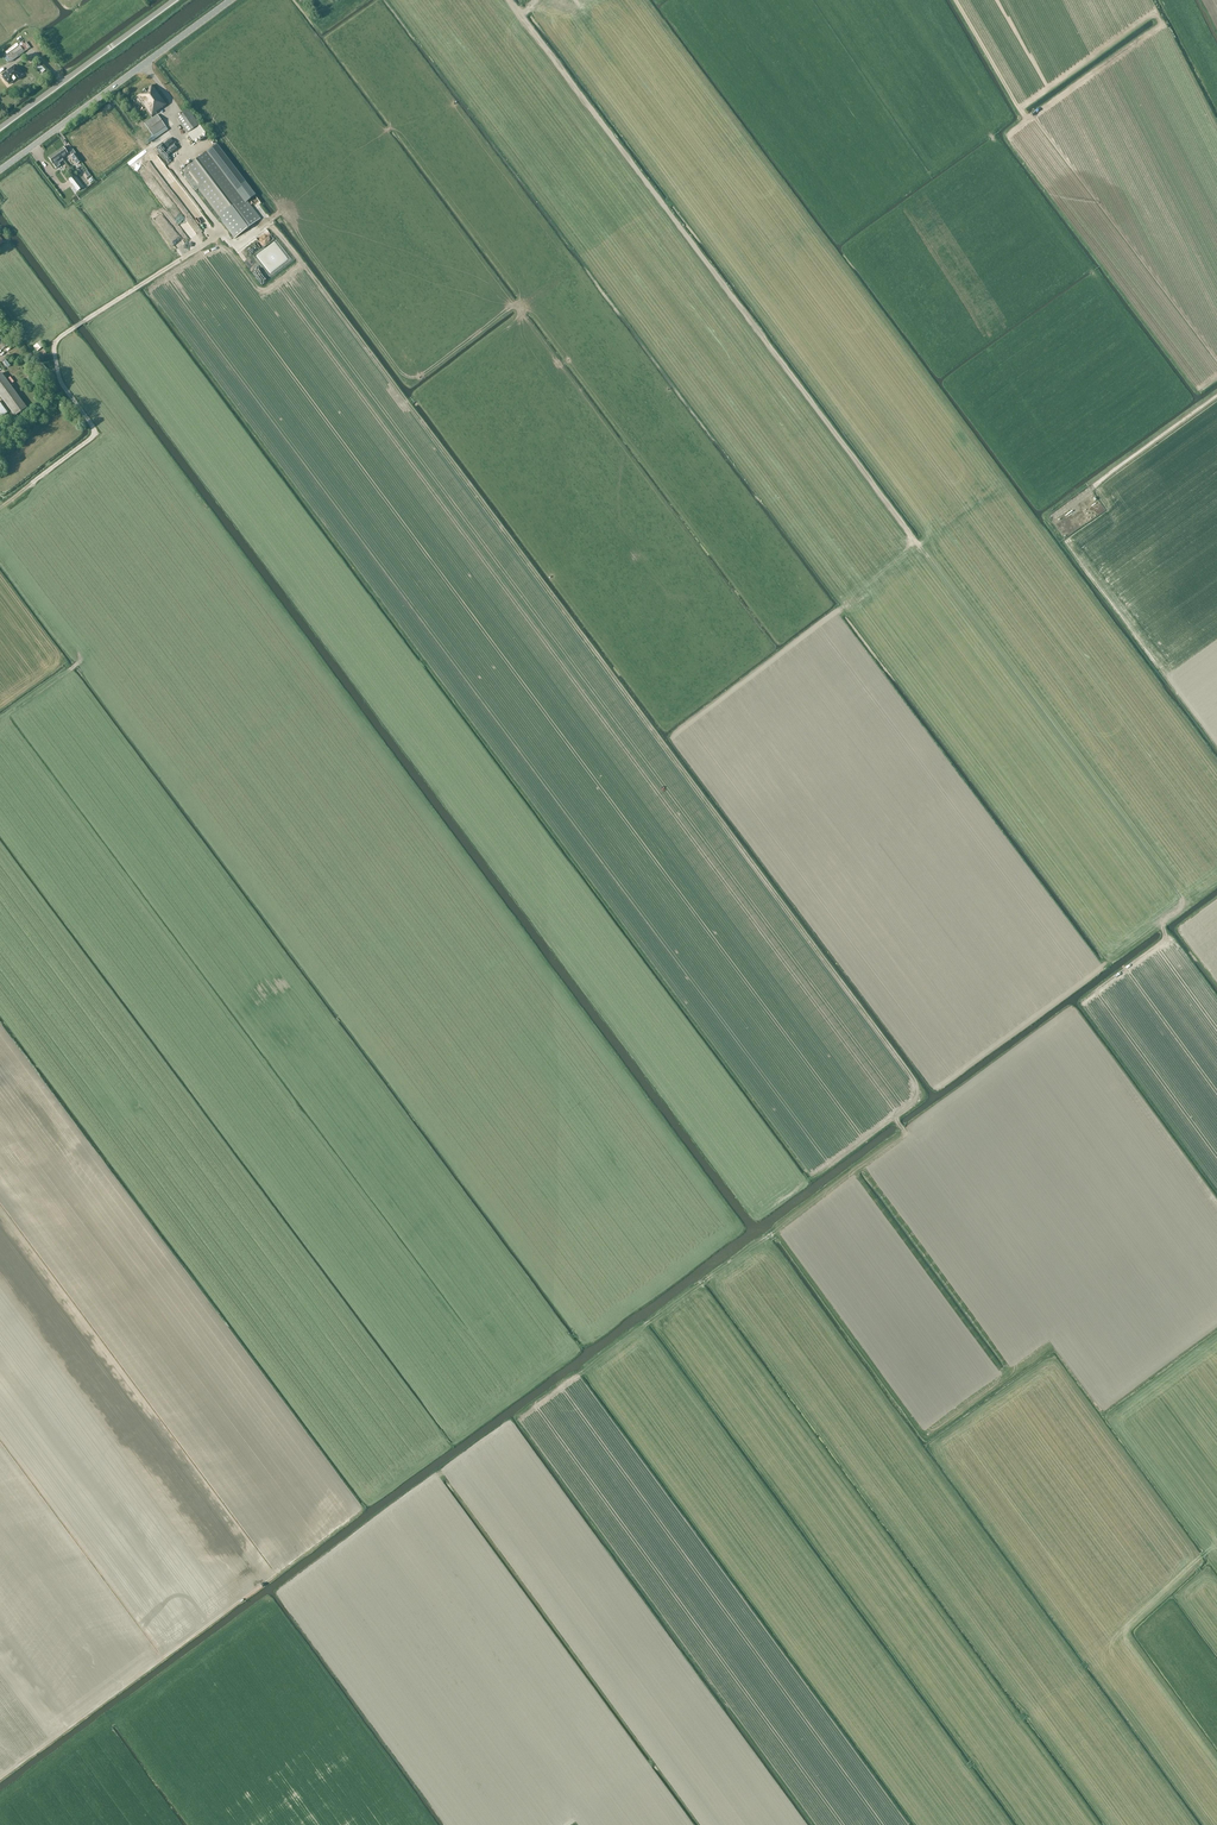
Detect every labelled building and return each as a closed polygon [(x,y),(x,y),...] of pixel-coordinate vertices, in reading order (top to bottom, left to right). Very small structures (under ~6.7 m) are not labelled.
[(22,41),(18,44),(20,46),(23,51),(24,52),(29,48),(26,42),(23,44),(22,41)] [(18,44),(4,54),(6,56),(20,46),(18,44)] [(24,52),(23,51),(20,46),(6,56),(10,63),(25,53),(24,52)] [(7,81),(8,83),(22,74),(15,64),(2,74),(3,76),(3,77),(5,81),(6,81),(7,81)] [(39,65),(36,67),(42,73),(45,70),(39,65)] [(152,85),(137,96),(152,117),(152,116),(156,113),(167,105),(152,85)] [(205,133),(200,125),(189,110),(176,119),(187,134),(193,142),(205,133)] [(165,127),(156,113),(152,116),(153,118),(144,123),(153,136),(165,127)] [(64,148),(63,147),(57,151),(62,158),(68,154),(71,152),(66,146),(64,148)] [(56,162),(62,158),(57,151),(51,156),(52,156),(49,158),(54,165),(57,163),(56,162)] [(207,151),(181,171),(196,191),(198,189),(222,221),(235,238),(260,219),(247,202),(246,203),(207,151)] [(76,154),(71,157),(77,165),(82,162),(76,154)] [(39,345),(41,351),(47,349),(45,342),(39,345)] [(0,374),(0,396),(15,417),(27,408),(1,373),(0,374)]
